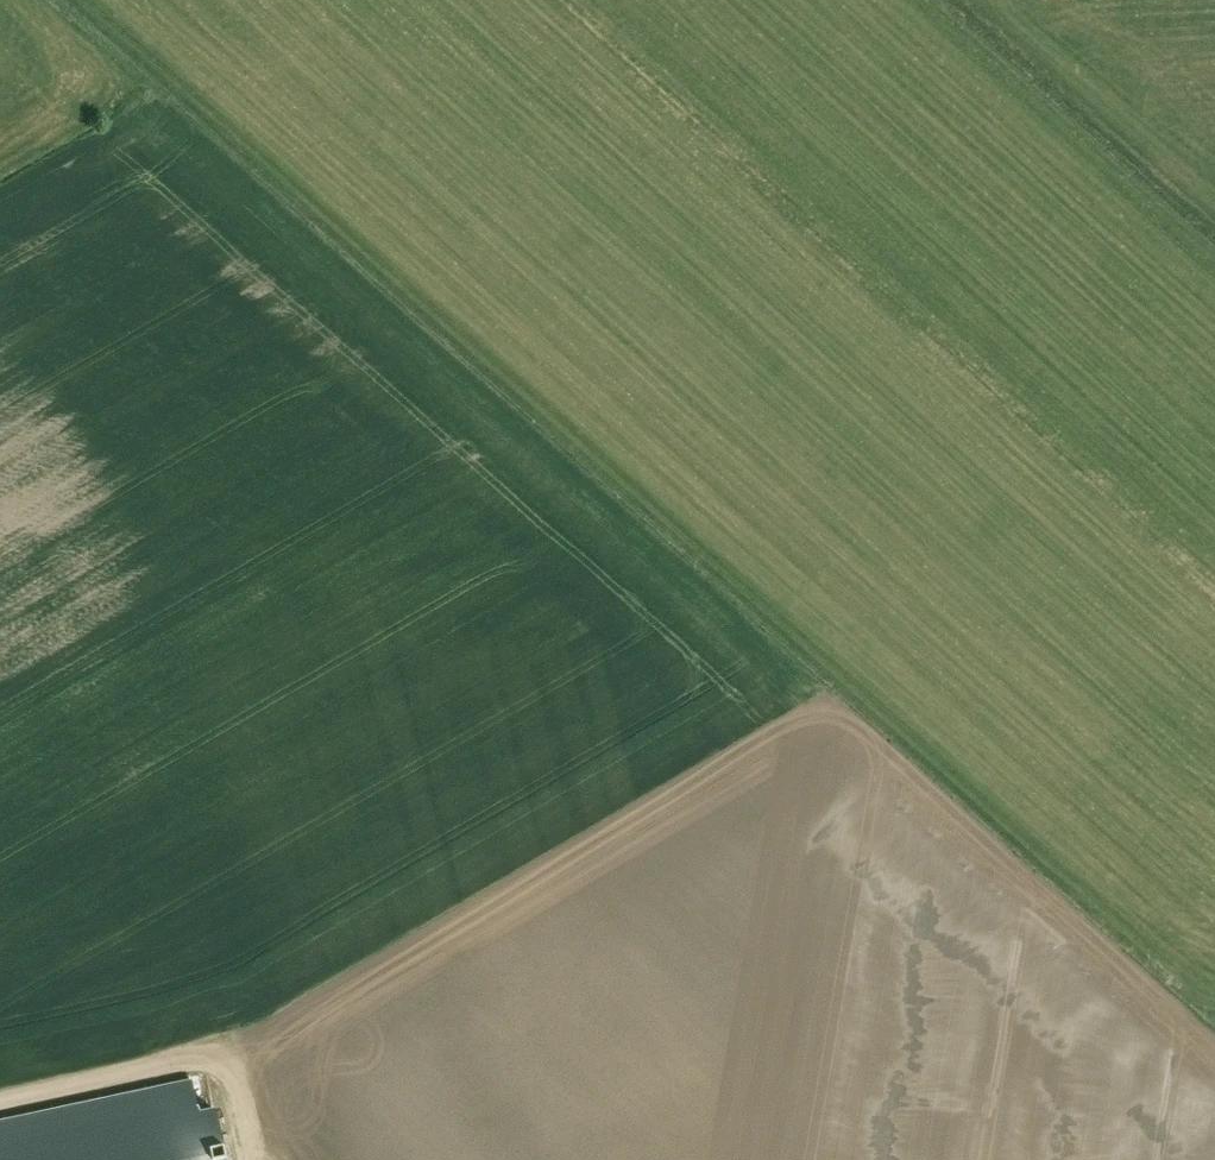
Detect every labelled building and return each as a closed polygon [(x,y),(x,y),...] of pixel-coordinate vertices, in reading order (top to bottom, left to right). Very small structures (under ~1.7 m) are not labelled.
[(212,1077),(0,1122),(0,1159),(230,1159),(212,1077)]
